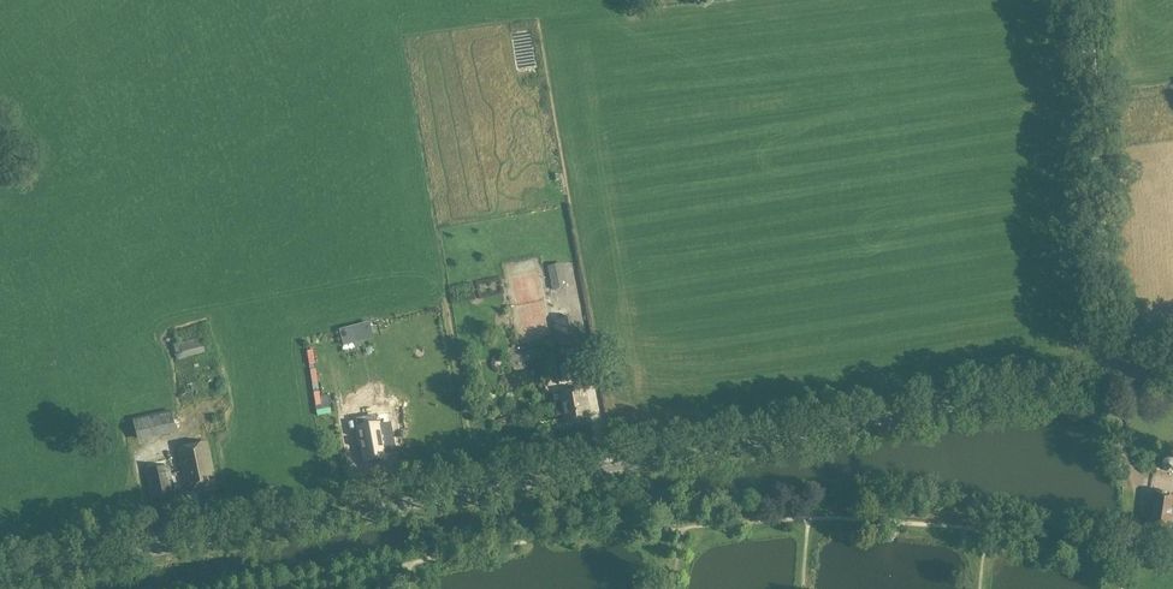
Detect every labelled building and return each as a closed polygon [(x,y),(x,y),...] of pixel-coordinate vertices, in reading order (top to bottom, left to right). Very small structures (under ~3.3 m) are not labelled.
[(548,266),(552,290),(567,287),(562,263),(548,266)] [(369,323),(330,333),(331,338),(342,336),(343,341),(372,333),(369,323)] [(177,360),(206,353),(202,337),(173,344),(177,360)] [(580,362),(560,366),(563,380),(583,376),(580,362)] [(179,386),(181,396),(196,393),(194,383),(179,386)] [(565,425),(589,420),(583,389),(560,394),(565,425)] [(361,401),(361,410),(338,411),(338,425),(377,423),(376,401),(361,401)] [(170,410),(127,419),(131,440),(174,431),(170,410)] [(200,415),(192,416),(197,437),(205,435),(200,415)] [(364,461),(385,457),(380,431),(359,435),(364,461)] [(187,492),(216,485),(207,443),(177,449),(187,492)] [(169,466),(144,471),(150,500),(175,494),(169,466)] [(1152,527),(1172,530),(1172,525),(1172,496),(1157,493),(1152,527)]
